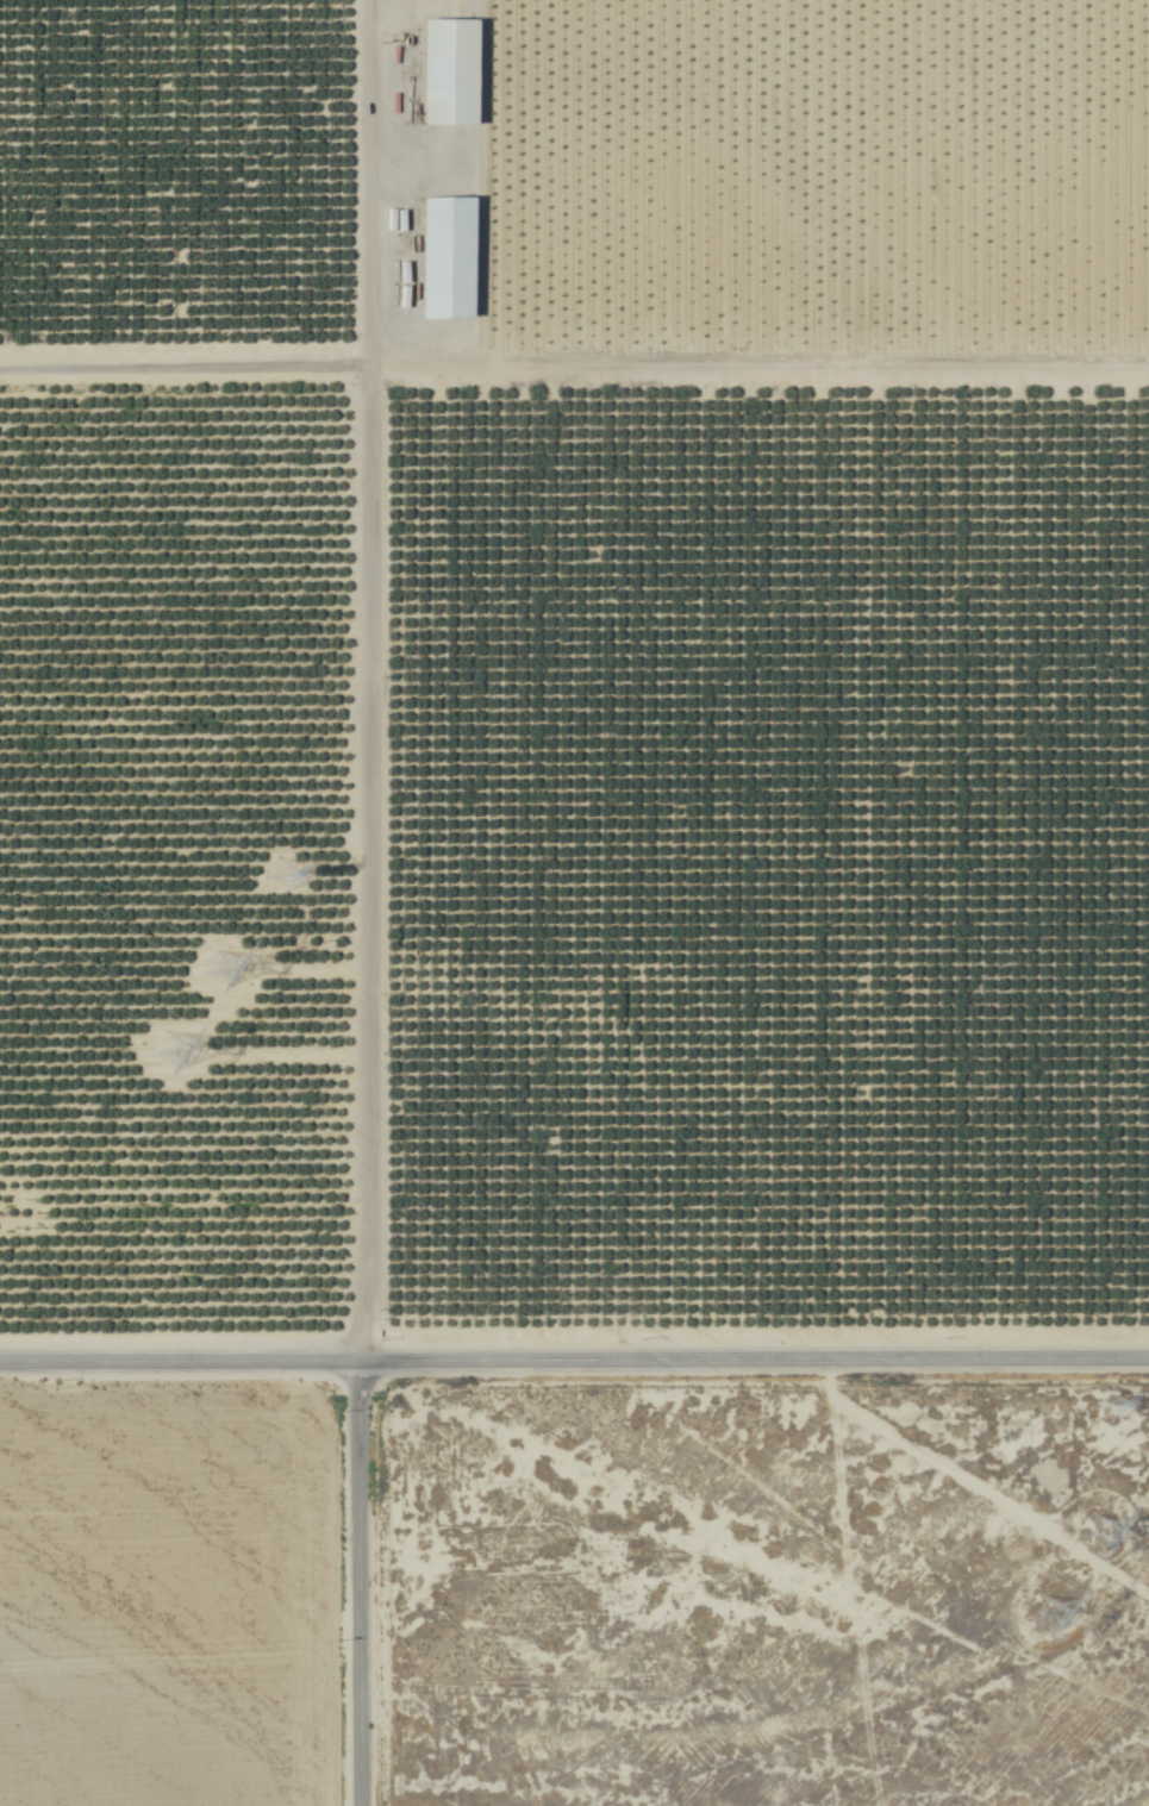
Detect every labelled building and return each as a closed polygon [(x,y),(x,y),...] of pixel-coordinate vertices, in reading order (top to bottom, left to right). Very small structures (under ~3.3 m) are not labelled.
[(432,125),(485,125),(485,19),(432,19),(432,125)] [(481,198),(430,197),(430,319),(481,320),(481,198)]
